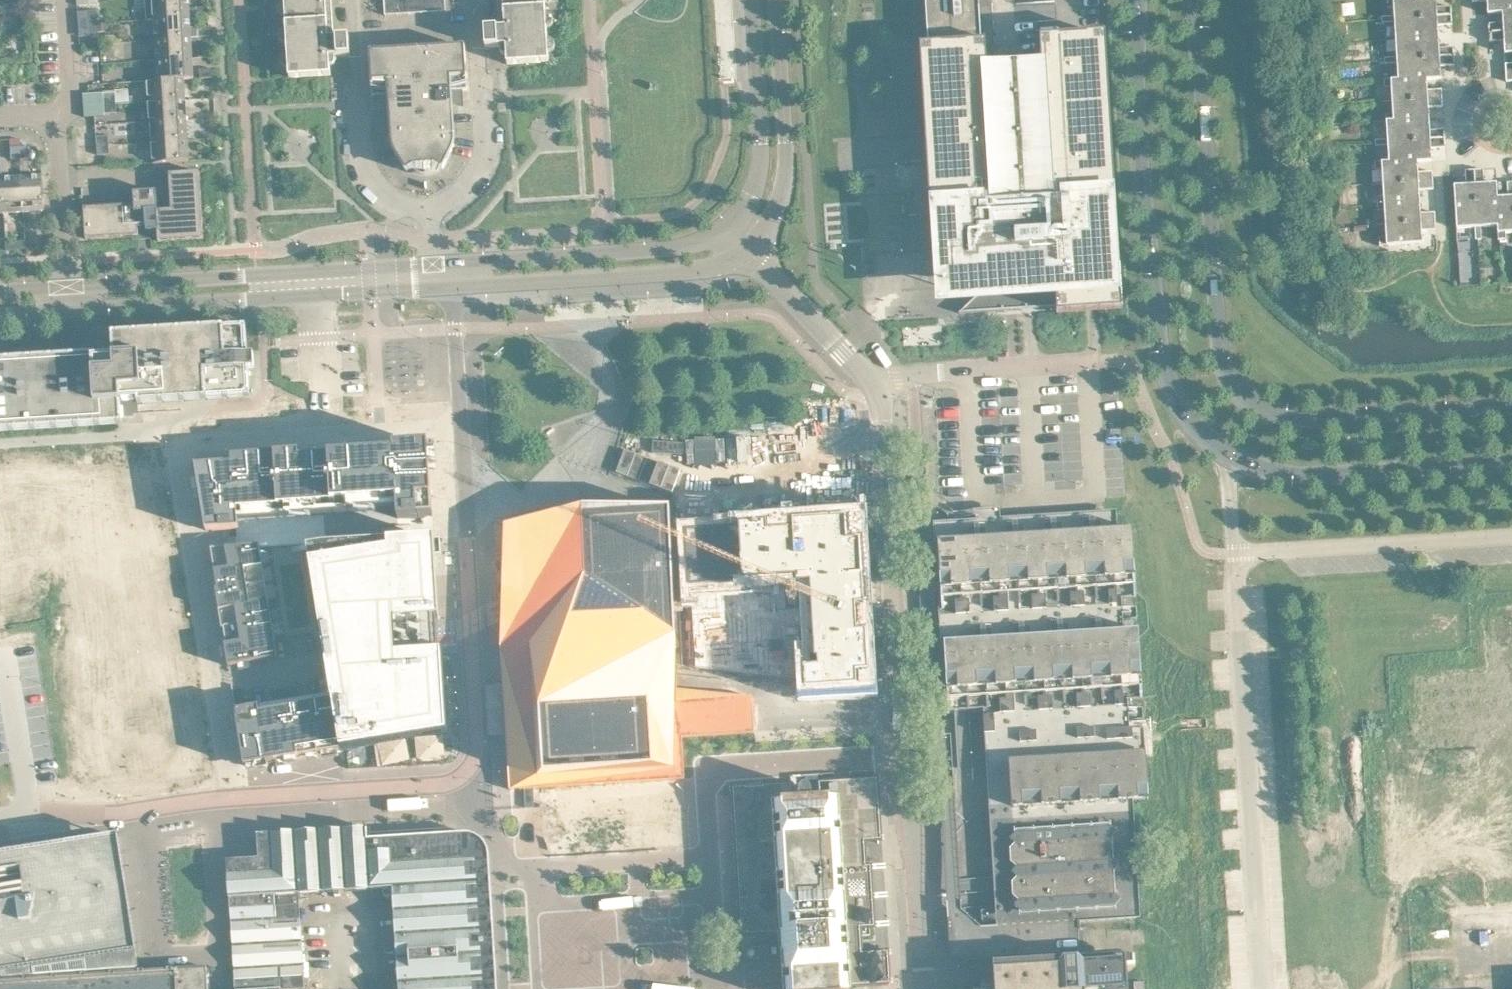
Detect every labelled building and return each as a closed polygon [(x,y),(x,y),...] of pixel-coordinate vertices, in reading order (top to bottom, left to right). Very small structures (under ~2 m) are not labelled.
[(157,17),(192,15),(192,0),(156,0),(157,17)] [(291,75),(334,73),(332,55),(353,53),(352,34),(341,35),(331,35),(329,0),(287,0),(291,75)] [(388,13),(449,9),(448,0),(387,0),(388,13)] [(507,25),(497,26),(487,26),(488,45),(508,44),(509,62),(551,59),(548,0),(506,0),(507,25)] [(923,44),(935,249),(958,247),(960,282),(945,283),(945,286),(960,285),(962,311),(1059,305),(1059,312),(1123,308),(1104,33),(1042,37),(1043,42),(1040,43),(1038,19),(1019,21),(1017,0),(928,0),(931,44),(923,44)] [(1385,18),(1454,13),(1454,5),(1439,5),(1439,0),(1396,0),(1397,14),(1384,15),(1385,18)] [(1505,10),(1505,9),(1511,9),(1511,0),(1489,0),(1490,11),(1505,10)] [(199,6),(199,15),(212,14),(211,5),(199,6)] [(1491,31),(1511,29),(1511,9),(1505,9),(1505,10),(1505,21),(1491,22),(1491,31)] [(1397,20),(1398,37),(1441,35),(1440,23),(1455,22),(1454,13),(1385,18),(1385,21),(1397,20)] [(157,17),(158,37),(194,35),(192,15),(157,17)] [(200,26),(201,35),(213,34),(212,25),(200,26)] [(1511,51),(1511,29),(1491,31),(1492,40),(1506,39),(1507,51),(1511,51)] [(158,37),(159,58),(195,56),(194,35),(158,37)] [(1387,56),(1387,59),(1457,54),(1456,45),(1442,46),(1441,35),(1398,37),(1399,55),(1387,56)] [(397,141),(398,144),(399,147),(400,149),(401,151),(402,153),(412,168),(417,165),(423,164),(427,170),(435,170),(438,163),(443,166),(452,149),(453,147),(453,145),(454,143),(454,140),(454,138),(454,135),(457,135),(455,100),(466,99),(466,88),(470,88),(468,44),(372,50),(374,82),(391,82),(394,139),(397,139),(397,141)] [(201,46),(202,55),(214,55),(213,45),(201,46)] [(1400,61),(1401,77),(1401,78),(1429,76),(1429,77),(1444,76),(1443,64),(1457,63),(1457,54),(1387,59),(1387,61),(1400,61)] [(159,58),(160,78),(186,77),(187,77),(196,77),(195,56),(159,58)] [(202,67),(203,77),(215,76),(215,66),(202,67)] [(1394,85),(1395,99),(1445,96),(1444,87),(1430,88),(1429,77),(1429,76),(1401,78),(1401,77),(1386,78),(1387,86),(1394,85)] [(151,78),(152,99),(188,97),(187,77),(186,77),(160,78),(151,78)] [(131,86),(118,87),(118,92),(118,101),(132,100),(131,86)] [(106,93),(106,102),(118,101),(118,92),(106,93)] [(1388,113),(1389,120),(1432,117),(1431,106),(1446,105),(1445,96),(1395,99),(1396,113),(1388,113)] [(152,99),(153,120),(189,117),(188,97),(152,99)] [(118,101),(106,102),(107,111),(119,110),(118,101)] [(153,120),(155,139),(190,137),(189,117),(153,120)] [(1378,138),(1378,141),(1448,136),(1447,128),(1433,129),(1432,117),(1389,120),(1390,137),(1378,138)] [(99,134),(100,143),(112,142),(111,133),(99,134)] [(1390,143),(1391,159),(1391,160),(1420,159),(1420,160),(1435,159),(1434,146),(1448,145),(1448,136),(1378,141),(1378,144),(1390,143)] [(190,137),(155,139),(156,161),(191,159),(190,137)] [(112,142),(100,143),(100,152),(112,152),(112,142)] [(23,156),(22,144),(13,145),(14,157),(23,156)] [(31,144),(22,144),(23,156),(32,156),(31,144)] [(1385,168),(1385,181),(1436,178),(1435,169),(1421,170),(1420,160),(1420,159),(1391,160),(1391,159),(1377,160),(1377,168),(1385,168)] [(1484,225),(1500,224),(1501,224),(1499,195),(1500,195),(1499,181),(1487,181),(1486,167),(1477,168),(1481,237),(1484,237),(1484,225)] [(1479,237),(1481,237),(1477,168),(1468,168),(1469,183),(1457,183),(1459,224),(1459,226),(1478,225),(1479,237)] [(160,228),(161,239),(206,236),(202,169),(171,171),(174,207),(161,208),(159,189),(136,190),(137,203),(87,206),(89,236),(141,232),(141,226),(149,225),(149,229),(160,228)] [(45,173),(24,174),(26,210),(47,208),(45,173)] [(24,174),(3,175),(6,211),(26,210),(24,174)] [(1379,196),(1380,202),(1423,199),(1422,188),(1436,187),(1436,178),(1385,181),(1386,195),(1379,196)] [(1500,224),(1501,238),(1508,238),(1508,231),(1511,230),(1511,180),(1510,180),(1511,194),(1500,195),(1499,195),(1501,224),(1500,224)] [(1387,208),(1388,222),(1438,219),(1438,210),(1423,211),(1423,199),(1380,202),(1380,209),(1387,208)] [(1438,219),(1388,222),(1389,236),(1382,236),(1382,244),(1425,241),(1425,229),(1439,228),(1438,219)] [(424,312),(303,320),(308,403),(429,396),(424,312)] [(124,421),(123,399),(141,398),(141,397),(145,397),(146,401),(253,395),(251,366),(257,366),(256,351),(250,352),(248,323),(120,331),(120,336),(118,336),(119,354),(100,355),(100,350),(89,351),(89,349),(82,349),(83,351),(0,356),(0,429),(124,421)] [(265,459),(198,464),(201,478),(204,498),(206,509),(240,507),(399,497),(434,495),(433,471),(432,449),(431,445),(431,442),(418,443),(396,445),(396,449),(332,453),(332,454),(302,456),(302,451),(298,451),(280,452),(264,453),(265,459)] [(513,787),(517,788),(687,777),(685,734),(757,730),(755,695),(677,686),(678,636),(673,507),(585,507),(507,524),(503,646),(506,682),(513,787)] [(998,915),(1129,911),(1125,798),(1136,798),(1126,509),(937,515),(943,713),(951,712),(991,711),(998,915)] [(811,522),(688,530),(692,598),(695,598),(694,586),(808,579),(808,584),(807,584),(807,585),(813,585),(818,661),(821,661),(821,668),(807,669),(808,691),(872,687),(862,519),(811,522)] [(333,543),(310,547),(335,700),(343,748),(449,731),(444,650),(440,650),(439,635),(438,617),(442,617),(437,536),(333,543)] [(262,544),(214,546),(217,570),(265,562),(262,544)] [(265,562),(217,570),(220,587),(218,587),(219,589),(268,581),(265,562)] [(268,581),(219,589),(221,607),(271,599),(268,581)] [(271,599),(221,607),(224,625),(273,618),(271,599)] [(273,618),(224,625),(225,627),(226,627),(229,642),(227,642),(228,644),(277,636),(273,618)] [(277,636),(228,644),(228,645),(229,656),(231,664),(239,663),(241,662),(251,660),(252,660),(256,660),(276,657),(280,656),(279,653),(277,638),(277,636)] [(239,709),(238,709),(247,764),(248,764),(270,760),(278,759),(300,756),(309,754),(341,749),(342,749),(342,748),(336,714),(334,699),(271,710),(270,707),(262,709),(262,705),(239,709)] [(1148,750),(1128,752),(1132,799),(1152,797),(1148,750)] [(743,876),(746,927),(756,926),(756,931),(771,930),(771,931),(772,932),(773,933),(774,934),(775,934),(776,934),(777,934),(779,934),(780,933),(780,932),(781,931),(781,929),(793,929),(795,929),(795,933),(796,952),(797,956),(795,956),(795,958),(797,958),(798,985),(796,985),(796,987),(798,987),(798,988),(852,988),(852,983),(866,982),(866,981),(863,981),(863,969),(862,958),(865,958),(863,934),(873,933),(873,929),(877,928),(873,865),(869,865),(867,838),(881,837),(877,769),(852,770),(852,775),(824,777),(825,801),(816,802),(816,811),(796,812),(794,783),(747,787),(747,791),(738,792),(743,876)] [(229,858),(230,884),(230,893),(231,893),(232,908),(231,909),(231,916),(233,918),(233,920),(234,920),(236,941),(235,941),(235,944),(236,944),(237,965),(236,965),(236,967),(236,968),(237,968),(239,988),(283,988),(307,987),(302,901),(301,892),(325,890),(350,889),(348,861),(346,862),(346,853),(347,853),(347,850),(345,850),(345,847),(347,847),(345,826),(259,831),(260,856),(229,858)] [(499,974),(498,974),(497,952),(497,950),(495,928),(496,928),(496,926),(495,926),(494,904),(494,902),(492,880),(493,880),(491,854),(491,848),(488,842),(484,837),(479,834),(473,832),(466,832),(370,838),(368,838),(368,840),(369,840),(370,860),(371,887),(378,887),(383,882),(395,881),(396,886),(398,938),(404,943),(404,950),(399,951),(400,961),(405,961),(405,969),(400,975),(401,981),(401,988),(500,988),(499,974)] [(0,852),(0,976),(38,974),(140,967),(140,966),(141,966),(133,912),(128,882),(121,834),(63,843),(63,842),(0,852)] [(1071,933),(1072,953),(1088,952),(1087,932),(1071,933)] [(1042,966),(996,968),(998,988),(1131,988),(1129,963),(1138,963),(1137,951),(1104,953),(1105,962),(1085,963),(1085,962),(1080,957),(1066,958),(1062,963),(1062,968),(1042,970),(1042,966)] [(213,988),(211,967),(171,969),(119,972),(2,979),(2,978),(0,978),(0,988),(213,988)]
